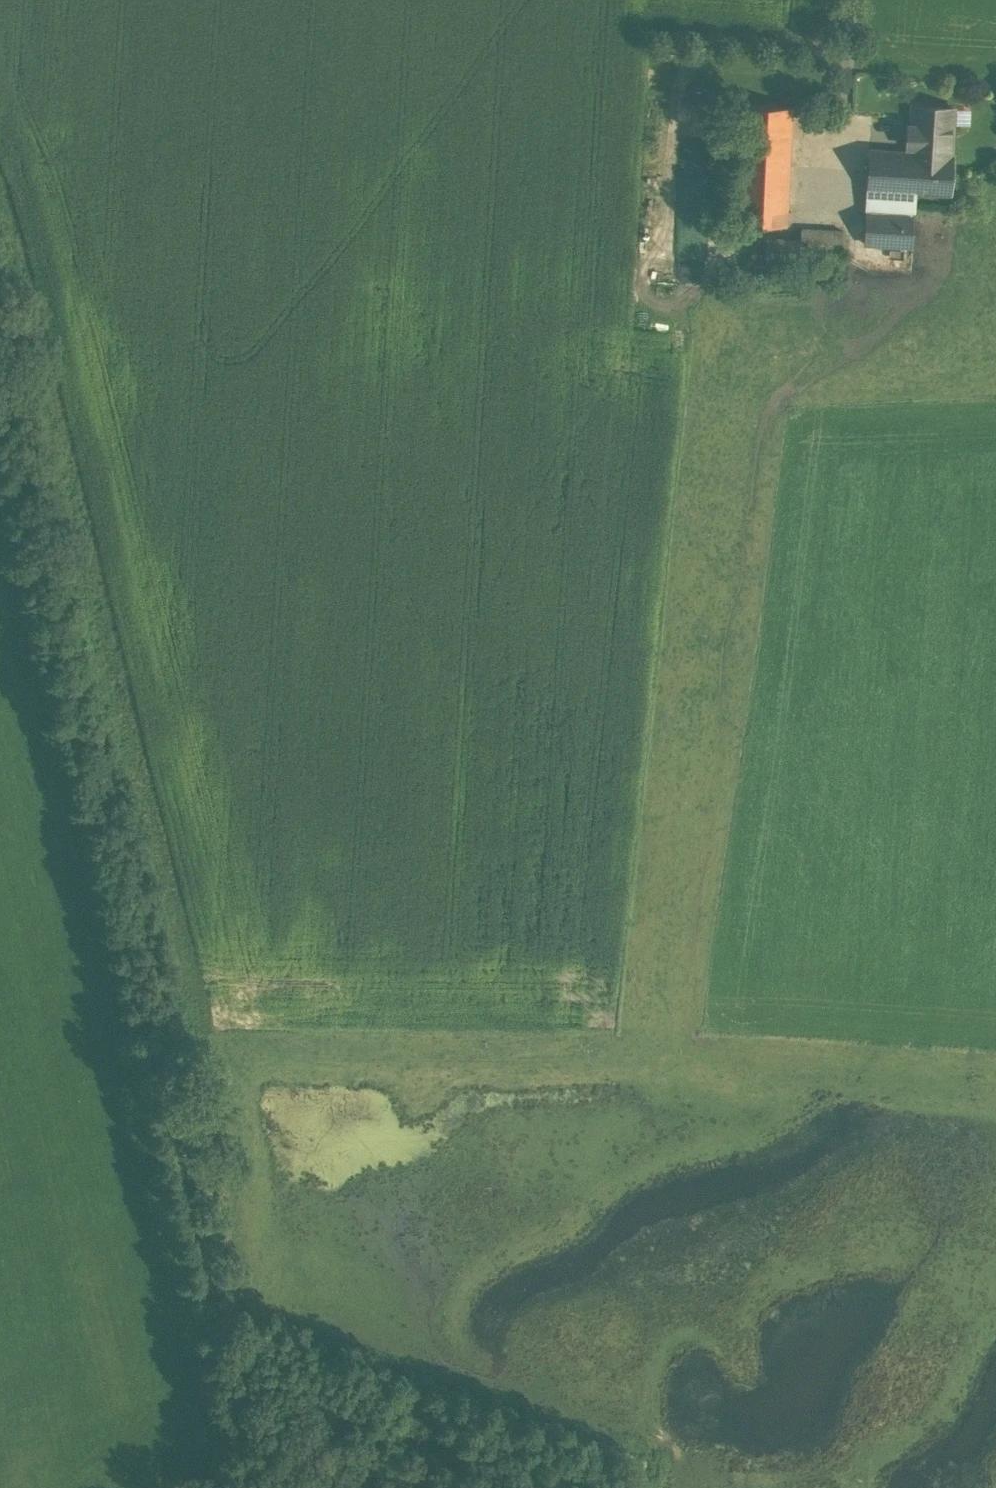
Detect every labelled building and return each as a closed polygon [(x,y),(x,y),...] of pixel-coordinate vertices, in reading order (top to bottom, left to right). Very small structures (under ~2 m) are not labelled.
[(792,107),(743,104),(737,222),(786,224),(792,107)] [(953,107),(915,105),(914,125),(909,125),(907,146),(912,147),(912,152),(953,155),(953,154),(950,154),(953,107)] [(912,152),(870,150),(865,243),(913,245),(917,191),(951,192),(953,155),(912,152)] [(843,230),(802,228),(801,241),(767,239),(766,267),(799,269),(800,253),(842,255),(843,230)]
